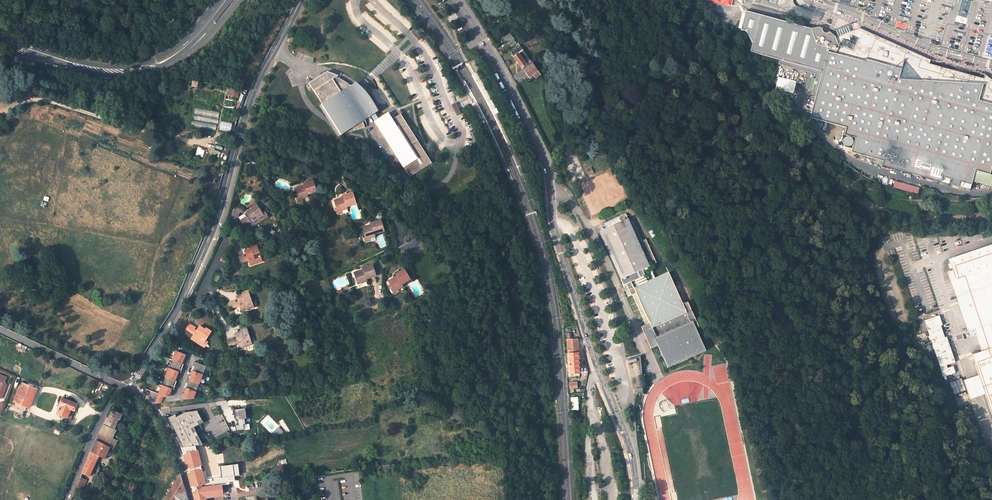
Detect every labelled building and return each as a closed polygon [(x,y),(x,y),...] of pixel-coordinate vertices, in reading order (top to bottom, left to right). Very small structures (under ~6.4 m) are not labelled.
[(747,9),(749,9),(780,17),(794,15),(794,14),(795,9),(796,5),(795,4),(794,2),(793,1),(794,0),(735,0),(747,9)] [(794,15),(818,22),(818,20),(820,16),(821,12),(796,5),(795,9),(794,14),(794,15)] [(746,10),(740,30),(746,31),(753,43),(750,52),(779,60),(822,71),(821,76),(815,97),(810,118),(846,127),(844,135),(855,137),(851,152),(884,161),(882,166),(941,182),(942,177),(951,179),(960,181),(971,185),(975,170),(990,174),(991,165),(991,80),(985,74),(983,78),(930,64),(931,60),(859,27),(851,31),(848,32),(847,30),(839,33),(840,35),(836,37),(828,31),(826,30),(826,29),(826,28),(825,27),(823,27),(823,28),(820,27),(811,28),(746,10)] [(842,28),(835,31),(837,36),(840,35),(839,33),(847,30),(848,32),(851,31),(849,25),(842,28)] [(510,33),(504,38),(511,47),(517,43),(514,40),(515,40),(510,33)] [(520,46),(511,53),(518,62),(519,63),(529,77),(527,78),(529,81),(535,77),(536,78),(541,75),(520,46)] [(779,60),(778,65),(815,74),(821,76),(822,71),(779,60)] [(323,74),(309,82),(342,134),(353,127),(356,130),(368,126),(367,123),(366,119),(372,115),(378,112),(374,104),(372,101),(369,96),(368,95),(364,97),(359,91),(352,85),(347,82),(340,77),(332,74),(323,71),(323,72),(323,74)] [(812,96),(815,97),(821,76),(815,74),(811,93),(811,94),(812,96)] [(792,92),(795,80),(776,76),(773,89),(792,92)] [(239,90),(230,89),(229,95),(237,97),(239,90)] [(455,103),(451,105),(457,116),(461,114),(458,110),(457,108),(456,105),(455,103)] [(474,106),(480,118),(483,116),(477,105),(474,106)] [(378,112),(372,115),(412,177),(433,164),(429,157),(402,115),(397,118),(395,119),(392,120),(389,114),(388,113),(381,117),(378,112)] [(222,121),(220,130),(232,132),(233,123),(222,121)] [(852,143),(852,141),(852,139),(851,138),(850,137),(848,136),(847,136),(845,137),(845,138),(844,139),(843,140),(843,142),(844,144),(845,145),(847,146),(849,146),(850,145),(851,144),(852,143)] [(199,147),(196,155),(203,158),(206,149),(199,147)] [(307,195),(316,191),(313,180),(304,183),(305,185),(295,188),(299,199),(302,198),(308,196),(307,195)] [(334,200),(338,211),(342,210),(347,208),(347,206),(356,203),(353,192),(343,195),(344,197),(334,200)] [(246,216),(241,220),(244,225),(252,220),(255,224),(266,218),(262,213),(256,203),(251,207),(252,208),(247,212),(249,216),(250,217),(248,219),(247,217),(246,216)] [(621,221),(598,231),(623,286),(631,282),(635,281),(646,276),(644,271),(643,269),(647,267),(650,266),(657,263),(646,239),(642,240),(634,221),(630,223),(626,213),(619,217),(621,221)] [(384,230),(381,220),(371,223),(372,225),(362,228),(366,239),(369,237),(375,236),(374,234),(384,230)] [(991,415),(991,244),(949,259),(955,278),(950,280),(968,331),(975,329),(982,351),(972,355),(979,375),(985,394),(991,415)] [(261,256),(257,245),(251,246),(251,248),(246,250),(247,256),(249,260),(250,265),(262,261),(262,260),(261,256)] [(245,257),(244,255),(238,257),(240,263),(246,261),(245,257)] [(376,276),(372,264),(362,268),(362,270),(353,273),(357,285),(361,284),(366,282),(365,280),(376,276)] [(410,279),(404,269),(396,274),(397,276),(388,281),(394,291),(398,289),(403,286),(402,284),(410,279)] [(634,287),(625,291),(628,297),(632,295),(646,326),(648,331),(687,314),(683,304),(668,272),(655,278),(652,279),(648,281),(637,286),(634,287)] [(646,276),(635,281),(637,286),(648,281),(646,276)] [(634,287),(631,282),(623,286),(624,288),(625,291),(634,287)] [(251,301),(248,290),(242,292),(243,294),(237,296),(239,302),(240,305),(241,310),(253,307),(253,306),(251,301)] [(236,303),(235,300),(229,302),(231,308),(237,306),(236,303)] [(648,331),(646,326),(642,327),(652,350),(653,349),(659,347),(655,338),(697,320),(698,320),(690,301),(683,304),(687,314),(648,331)] [(939,315),(925,320),(928,330),(944,377),(955,373),(953,366),(948,368),(947,365),(955,362),(946,337),(945,337),(941,325),(942,325),(939,315)] [(659,347),(668,368),(676,364),(685,360),(698,354),(710,349),(697,320),(655,338),(659,347)] [(205,340),(211,331),(206,328),(205,330),(200,326),(197,329),(196,330),(194,329),(195,327),(190,324),(186,329),(192,333),(193,331),(195,333),(194,335),(191,339),(202,346),(205,340)] [(250,338),(247,328),(241,329),(241,331),(235,333),(237,338),(234,339),(234,338),(227,340),(229,346),(236,344),(235,341),(237,341),(238,343),(240,348),(252,344),(252,343),(250,338)] [(578,353),(577,340),(567,340),(568,354),(578,353)] [(186,360),(188,356),(176,351),(173,360),(184,364),(185,359),(186,360)] [(579,372),(578,353),(568,354),(570,373),(579,372)] [(641,358),(631,360),(633,372),(643,370),(641,358)] [(184,364),(173,360),(169,368),(181,373),(183,369),(182,369),(184,364)] [(203,376),(206,367),(194,362),(193,367),(194,367),(192,372),(203,376)] [(181,373),(169,368),(166,377),(177,381),(179,376),(180,377),(181,373)] [(203,376),(192,372),(190,378),(189,377),(188,381),(200,385),(203,376)] [(985,394),(979,375),(971,378),(962,381),(966,389),(969,399),(977,396),(985,394)] [(177,381),(166,377),(163,385),(175,390),(176,386),(175,386),(177,381)] [(962,379),(950,383),(954,394),(966,389),(962,381),(962,379)] [(200,385),(188,381),(186,385),(187,385),(186,390),(197,394),(200,385)] [(37,389),(24,384),(22,389),(28,391),(23,405),(17,402),(15,405),(25,410),(27,407),(30,408),(37,389)] [(175,390),(163,385),(160,394),(164,396),(166,397),(172,396),(175,390)] [(22,389),(17,402),(23,405),(28,391),(22,389)] [(197,394),(186,390),(184,396),(183,396),(182,397),(183,397),(190,399),(197,394)] [(572,397),(572,409),(580,409),(580,397),(572,397)] [(72,402),(63,398),(60,405),(62,405),(58,413),(68,417),(71,409),(75,410),(77,404),(76,403),(75,401),(74,401),(72,402)] [(246,424),(245,418),(247,418),(246,408),(234,409),(236,420),(238,419),(239,424),(236,425),(236,430),(244,429),(244,424),(246,424)] [(176,413),(168,417),(172,425),(174,428),(178,436),(180,441),(181,442),(184,447),(200,445),(196,436),(199,435),(196,431),(194,432),(192,428),(194,427),(204,422),(198,410),(186,412),(180,415),(181,416),(178,418),(177,416),(176,413)] [(104,424),(115,429),(119,419),(120,420),(122,415),(113,411),(109,419),(107,418),(105,421),(104,424)] [(115,429),(104,424),(100,433),(113,439),(117,430),(115,429)] [(276,436),(284,433),(282,427),(274,430),(276,436)] [(114,449),(118,441),(113,439),(100,433),(97,440),(111,447),(114,449)] [(93,448),(89,458),(97,461),(99,456),(105,459),(111,447),(97,440),(93,448)] [(89,458),(83,473),(90,476),(97,461),(89,458)] [(118,474),(107,468),(104,474),(111,477),(111,478),(115,480),(118,474)] [(203,483),(199,469),(188,472),(190,479),(192,489),(208,487),(208,483),(203,483)] [(181,474),(180,474),(167,497),(172,499),(177,492),(182,494),(186,493),(183,481),(181,474)] [(83,489),(87,480),(81,477),(77,486),(83,489)] [(192,489),(194,494),(204,493),(205,495),(222,492),(222,489),(221,485),(208,487),(192,489)] [(182,494),(177,492),(172,499),(167,497),(165,499),(179,499),(182,494)]
